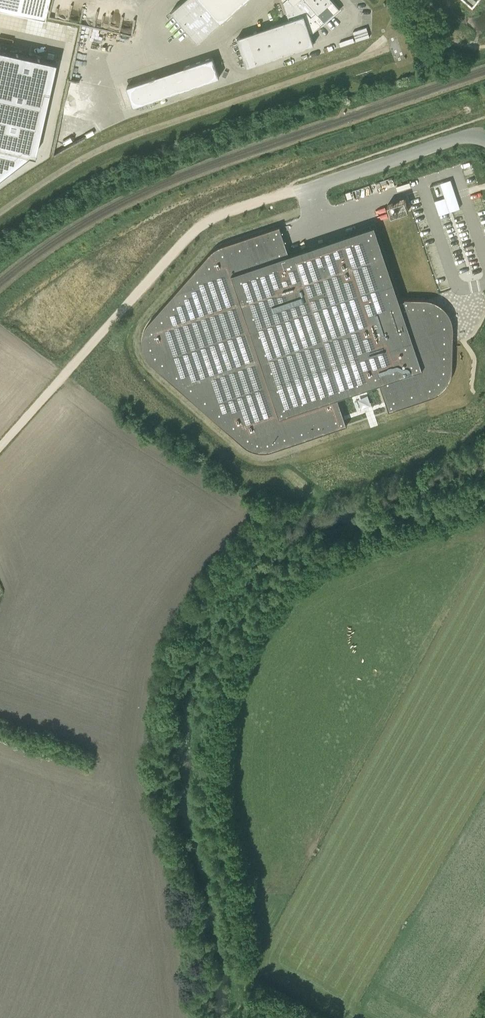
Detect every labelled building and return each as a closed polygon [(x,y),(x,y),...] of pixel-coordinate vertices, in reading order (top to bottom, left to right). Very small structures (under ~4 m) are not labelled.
[(45,17),(49,0),(0,0),(0,7),(45,17)] [(198,42),(246,0),(184,0),(171,11),(198,42)] [(332,0),(286,0),(283,2),(289,20),(247,34),(237,38),(247,66),(313,44),(311,34),(340,9),(332,0)] [(53,37),(56,22),(44,19),(41,34),(53,37)] [(367,27),(353,31),(356,41),(370,36),(367,27)] [(127,86),(133,106),(219,77),(213,58),(127,86)] [(431,185),(440,214),(462,207),(453,179),(431,185)] [(407,200),(390,205),(393,216),(411,211),(407,200)] [(143,330),(142,343),(145,352),(151,359),(243,442),(250,447),(261,449),(273,448),(347,423),(338,395),(379,381),(389,409),(433,395),(442,389),(448,382),(451,376),(452,372),(453,367),(454,328),(454,326),(454,323),(445,326),(439,307),(428,311),(423,297),(405,296),(405,298),(401,299),(376,223),(290,251),(281,223),(223,242),(216,245),(211,250),(150,318),(143,330)]
